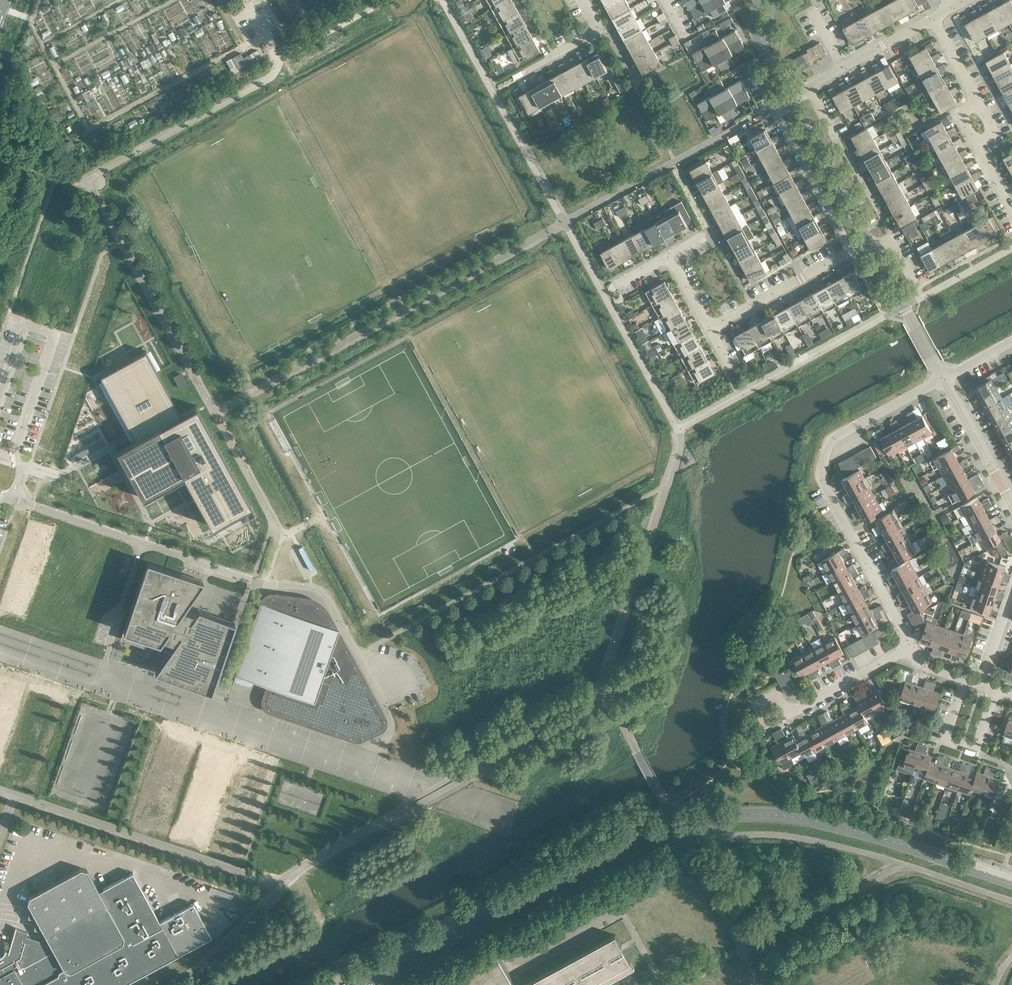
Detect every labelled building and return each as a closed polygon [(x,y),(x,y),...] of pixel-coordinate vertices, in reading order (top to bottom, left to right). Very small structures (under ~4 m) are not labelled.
[(466,6),(462,0),(458,0),(456,1),(460,9),(466,6)] [(492,8),(507,0),(488,0),(492,8)] [(513,0),(507,0),(492,8),(499,21),(519,11),(513,0)] [(626,0),(617,0),(607,6),(613,17),(630,7),(626,0)] [(685,1),(690,9),(707,0),(687,0),(685,1)] [(713,0),(707,0),(690,9),(695,18),(710,9),(714,17),(721,14),(713,0)] [(721,14),(723,18),(729,14),(726,8),(731,5),(728,0),(713,0),(721,14)] [(901,0),(893,0),(888,3),(897,18),(908,12),(901,0)] [(908,12),(919,6),(917,3),(916,0),(901,0),(908,12)] [(997,6),(999,5),(1008,22),(1011,20),(1011,2),(1011,0),(1008,0),(1002,3),(1000,0),(994,0),(997,6)] [(897,18),(888,3),(877,9),(886,24),(897,18)] [(982,5),(986,12),(988,11),(998,28),(1008,22),(999,5),(997,6),(991,9),(987,3),(982,5)] [(636,18),(630,7),(613,17),(619,28),(636,18)] [(886,24),(877,9),(866,15),(874,30),(886,24)] [(971,11),(975,18),(977,17),(986,34),(998,28),(988,11),(986,12),(980,15),(976,9),(971,11)] [(475,18),(471,11),(464,15),(468,21),(475,18)] [(526,24),(519,11),(499,21),(507,34),(526,24)] [(874,30),(866,15),(855,21),(863,37),(874,30)] [(965,15),(962,16),(960,17),(964,24),(965,23),(975,41),(986,34),(977,17),(975,18),(968,22),(965,15)] [(642,29),(636,18),(619,28),(625,39),(642,29)] [(863,37),(855,21),(844,27),(852,43),(863,37)] [(533,37),(526,24),(507,34),(514,47),(533,37)] [(649,41),(642,29),(625,39),(631,50),(649,41)] [(740,38),(736,30),(720,38),(716,30),(710,34),(719,50),(740,38)] [(719,50),(710,34),(703,37),(708,45),(692,54),(697,62),(719,50)] [(540,50),(533,37),(514,47),(521,60),(540,50)] [(745,47),(740,38),(719,50),(728,67),(734,63),(730,55),(745,47)] [(655,52),(649,41),(631,50),(637,61),(655,52)] [(827,54),(820,42),(807,49),(808,51),(803,54),(806,60),(808,64),(827,54)] [(934,46),(932,42),(925,46),(926,47),(910,56),(916,67),(932,58),(931,57),(927,50),(934,46)] [(490,44),(482,48),(487,57),(492,55),(490,50),(493,49),(490,44)] [(581,53),(585,59),(587,59),(596,76),(608,70),(604,62),(598,52),(589,57),(586,50),(581,53)] [(728,67),(719,50),(697,62),(702,71),(717,62),(721,70),(728,67)] [(1010,63),(1003,51),(986,61),(992,72),(1010,63)] [(661,63),(655,52),(637,61),(643,73),(661,63)] [(938,53),(931,57),(932,58),(916,67),(922,78),(938,70),(937,68),(933,61),(940,57),(938,53)] [(806,60),(803,54),(792,60),(795,66),(806,60)] [(570,59),(574,66),(576,65),(585,82),(596,76),(587,59),(585,59),(578,63),(575,57),(570,59)] [(810,66),(808,64),(806,60),(795,66),(799,72),(810,66)] [(559,65),(563,71),(565,70),(574,88),(585,82),(576,65),(574,66),(567,69),(564,62),(559,65)] [(872,65),(876,72),(877,71),(886,87),(898,80),(889,65),(880,69),(877,63),(872,65)] [(1010,63),(992,72),(998,83),(1011,76),(1011,67),(1010,63)] [(501,64),(494,68),(499,78),(507,74),(501,64)] [(944,64),(937,68),(938,70),(922,78),(928,89),(944,80),(943,79),(940,72),(946,69),(944,64)] [(548,71),(552,78),(553,77),(563,94),(574,88),(565,70),(563,71),(556,75),(552,68),(548,71)] [(861,71),(865,78),(866,77),(875,93),(886,87),(877,71),(876,72),(869,75),(866,69),(861,71)] [(537,77),(541,84),(542,83),(552,100),(563,94),(553,77),(552,78),(545,81),(541,75),(537,77)] [(850,77),(853,84),(855,83),(864,99),(875,93),(866,77),(865,78),(858,81),(855,75),(850,77)] [(950,75),(943,79),(944,80),(928,89),(934,100),(950,91),(949,90),(946,83),(952,80),(950,75)] [(998,83),(1005,94),(1011,90),(1011,76),(998,83)] [(721,80),(715,83),(724,100),(745,88),(741,80),(725,88),(721,80)] [(526,83),(530,90),(531,89),(541,106),(552,100),(542,83),(541,84),(534,87),(530,81),(526,83)] [(839,83),(842,90),(844,89),(853,105),(864,99),(855,83),(853,84),(847,88),(843,81),(839,83)] [(626,87),(623,82),(616,85),(620,91),(626,87)] [(724,100),(715,83),(708,87),(713,95),(698,103),(702,112),(724,100)] [(956,86),(949,90),(950,91),(934,100),(941,111),(956,103),(952,94),(958,90),(956,86)] [(520,95),(523,100),(518,103),(522,110),(527,107),(530,112),(541,106),(531,89),(530,90),(523,93),(519,87),(515,89),(519,96),(520,95)] [(832,87),(829,89),(828,89),(832,96),(833,95),(841,111),(853,105),(844,89),(842,90),(836,93),(832,87)] [(750,97),(745,88),(724,100),(733,116),(739,113),(735,105),(750,97)] [(897,107),(893,99),(884,104),(889,112),(897,107)] [(903,104),(900,99),(895,102),(898,107),(903,104)] [(733,116),(724,100),(702,112),(707,120),(717,115),(721,123),(733,116)] [(589,113),(594,110),(592,105),(586,107),(589,113)] [(860,118),(864,125),(875,119),(871,111),(860,118)] [(941,121),(926,129),(932,141),(948,132),(947,130),(943,124),(950,120),(947,116),(941,119),(941,121)] [(771,123),(768,125),(765,127),(765,128),(750,137),(756,148),(772,140),(771,138),(767,131),(774,128),(771,123)] [(874,139),(867,127),(852,136),(858,147),(874,139)] [(953,127),(947,130),(948,132),(932,141),(938,152),(954,143),(953,141),(949,135),(956,131),(953,127)] [(777,134),(771,138),(772,140),(756,148),(762,159),(778,151),(777,149),(773,142),(780,139),(777,134)] [(959,138),(953,141),(954,143),(938,152),(944,163),(960,154),(959,152),(955,146),(962,142),(959,138)] [(880,150),(874,139),(858,147),(864,158),(880,150)] [(731,150),(728,144),(723,147),(727,153),(731,150)] [(784,145),(777,149),(778,151),(762,159),(768,170),(784,162),(783,160),(779,153),(786,150),(784,145)] [(965,149),(959,152),(960,154),(944,163),(950,174),(966,165),(965,163),(961,157),(968,153),(965,149)] [(886,161),(880,150),(864,158),(870,169),(886,161)] [(1004,157),(1010,168),(1011,167),(1011,152),(1004,157)] [(790,156),(783,160),(784,162),(768,170),(774,181),(790,173),(789,171),(785,164),(792,161),(790,156)] [(751,165),(747,158),(740,161),(744,169),(751,165)] [(972,160),(965,163),(966,165),(950,174),(956,185),(972,176),(971,175),(967,168),(974,164),(972,160)] [(691,169),(697,181),(712,172),(706,161),(691,169)] [(892,172),(886,161),(870,169),(876,180),(892,172)] [(796,167),(789,171),(790,173),(774,181),(777,187),(780,193),(796,184),(795,182),(791,176),(798,172),(796,167)] [(718,170),(712,172),(697,181),(703,192),(718,184),(724,181),(718,170)] [(978,171),(971,175),(972,176),(956,185),(957,187),(962,196),(978,188),(973,179),(980,175),(978,171)] [(757,176),(754,172),(748,175),(751,180),(757,176)] [(898,183),(892,172),(876,180),(882,191),(898,183)] [(802,179),(795,182),(796,184),(780,193),(786,204),(802,195),(801,193),(798,187),(804,183),(802,179)] [(931,188),(928,181),(923,184),(927,190),(931,188)] [(900,187),(898,183),(882,191),(888,203),(904,194),(900,187)] [(720,187),(718,184),(703,192),(709,203),(724,195),(720,187)] [(754,193),(751,186),(746,189),(750,195),(754,193)] [(808,190),(801,193),(802,195),(786,204),(792,215),(808,206),(807,204),(804,198),(810,194),(808,190)] [(650,200),(647,194),(642,196),(646,203),(650,200)] [(910,205),(904,194),(888,203),(894,213),(910,205)] [(731,206),(724,195),(709,203),(715,214),(731,206)] [(940,204),(936,197),(932,199),(935,206),(940,204)] [(681,201),(665,210),(668,215),(676,231),(687,225),(684,220),(690,217),(681,201)] [(814,201),(807,204),(808,206),(792,215),(798,226),(814,217),(813,215),(810,209),(817,205),(814,201)] [(961,206),(958,202),(952,205),(954,210),(961,206)] [(916,216),(910,205),(894,213),(901,225),(916,216)] [(954,210),(952,205),(945,209),(948,213),(954,210)] [(628,212),(625,206),(620,208),(624,215),(628,212)] [(737,217),(731,206),(715,214),(721,225),(737,217)] [(766,215),(763,208),(758,211),(762,217),(766,215)] [(937,214),(934,210),(928,213),(930,218),(937,214)] [(820,212),(813,215),(814,217),(798,226),(801,231),(796,234),(799,239),(804,236),(805,237),(820,228),(819,227),(816,220),(823,216),(820,212)] [(781,221),(776,213),(770,216),(775,224),(781,221)] [(676,231),(668,215),(657,221),(665,237),(676,231)] [(770,221),(766,215),(762,217),(765,224),(770,221)] [(743,228),(737,217),(721,225),(727,236),(743,228)] [(606,224),(603,218),(598,220),(602,227),(606,224)] [(997,233),(988,218),(977,224),(985,240),(997,233)] [(665,237),(657,221),(645,228),(654,243),(665,237)] [(826,223),(819,227),(820,228),(805,237),(811,248),(827,240),(822,231),(828,227),(826,223)] [(985,240),(977,224),(966,230),(974,246),(985,240)] [(748,225),(743,228),(727,236),(733,247),(749,239),(754,236),(748,225)] [(782,226),(777,229),(781,235),(785,233),(782,226)] [(654,243),(645,228),(634,234),(643,249),(654,243)] [(974,246),(966,230),(955,236),(963,252),(974,246)] [(643,249),(634,234),(623,240),(632,255),(643,249)] [(963,252),(955,236),(943,242),(952,258),(963,252)] [(782,243),(778,237),(774,239),(777,246),(782,243)] [(755,250),(749,239),(733,247),(739,259),(755,250)] [(632,255),(623,240),(612,246),(620,261),(632,255)] [(952,258),(943,242),(933,248),(941,264),(952,258)] [(620,261),(612,246),(601,252),(609,267),(620,261)] [(941,264),(933,248),(921,255),(930,270),(941,264)] [(761,261),(755,250),(739,259),(745,270),(761,261)] [(791,259),(787,253),(782,255),(784,258),(786,262),(791,259)] [(767,272),(761,261),(745,270),(751,281),(767,272)] [(852,271),(839,278),(850,298),(863,290),(852,271)] [(850,298),(839,278),(826,285),(837,305),(850,298)] [(671,294),(664,281),(645,291),(652,304),(671,294)] [(837,305),(826,285),(813,293),(824,312),(837,305)] [(824,312),(813,293),(800,300),(811,319),(824,312)] [(679,307),(671,294),(652,304),(660,317),(679,307)] [(403,297),(387,306),(391,313),(407,305),(403,297)] [(811,319),(800,300),(787,307),(798,326),(811,319)] [(686,320),(679,307),(660,317),(667,330),(686,320)] [(798,326),(787,307),(774,314),(785,333),(798,326)] [(629,318),(635,315),(632,309),(625,312),(629,318)] [(785,333),(774,314),(761,321),(772,340),(785,333)] [(848,324),(855,321),(852,315),(845,319),(848,324)] [(693,333),(686,320),(667,330),(674,343),(693,333)] [(640,327),(637,321),(632,324),(635,330),(640,327)] [(772,340),(761,321),(748,328),(759,348),(772,340)] [(759,348),(748,328),(735,335),(746,355),(759,348)] [(827,335),(824,329),(818,332),(822,338),(827,335)] [(643,343),(649,340),(644,330),(637,334),(643,343)] [(700,346),(693,333),(674,343),(681,357),(700,346)] [(809,345),(814,343),(811,337),(805,340),(809,345)] [(790,343),(785,346),(791,359),(797,356),(790,343)] [(647,350),(650,357),(656,353),(659,351),(656,345),(647,350)] [(707,359),(700,346),(681,357),(688,370),(707,359)] [(145,351),(100,376),(135,439),(116,449),(143,498),(184,475),(211,525),(250,504),(196,405),(180,414),(145,351)] [(650,357),(653,362),(659,359),(656,353),(650,357)] [(714,372),(707,359),(688,370),(695,383),(714,372)] [(180,377),(173,381),(179,392),(186,388),(180,377)] [(974,387),(979,397),(997,388),(991,378),(974,387)] [(1002,397),(997,388),(979,397),(985,407),(1002,397)] [(1007,407),(1002,397),(985,407),(990,416),(1007,407)] [(1007,407),(990,416),(995,426),(1011,416),(1011,415),(1007,407)] [(923,415),(914,420),(923,437),(932,432),(923,415)] [(995,426),(1000,435),(1011,429),(1011,416),(995,426)] [(923,437),(914,420),(906,424),(915,441),(923,437)] [(915,441),(906,424),(897,429),(906,446),(915,441)] [(906,446),(897,429),(889,434),(898,451),(906,446)] [(1000,435),(1005,445),(1011,441),(1011,429),(1000,435)] [(898,451),(889,434),(880,439),(885,448),(889,455),(898,451)] [(872,440),(878,452),(885,448),(880,439),(879,436),(872,440)] [(936,442),(940,450),(951,443),(947,436),(936,442)] [(876,456),(870,445),(865,448),(871,459),(876,456)] [(871,459),(865,448),(860,451),(866,462),(871,459)] [(951,449),(934,458),(929,461),(934,469),(939,467),(939,466),(956,457),(951,449)] [(866,462),(860,451),(854,454),(860,465),(866,462)] [(921,453),(914,457),(917,463),(924,459),(921,453)] [(860,465),(854,454),(849,457),(855,468),(860,465)] [(855,468),(849,457),(844,460),(850,471),(855,468)] [(960,466),(956,457),(939,466),(939,467),(944,475),(960,466)] [(850,471),(844,460),(839,463),(844,474),(850,471)] [(965,474),(960,466),(944,475),(948,483),(965,474)] [(843,478),(847,487),(864,478),(859,469),(843,478)] [(970,483),(965,474),(948,483),(953,492),(970,483)] [(930,482),(927,476),(920,480),(923,486),(930,482)] [(869,486),(864,478),(847,487),(850,492),(843,496),(844,499),(869,486)] [(927,492),(932,490),(929,483),(923,486),(927,492)] [(974,491),(970,483),(953,492),(948,494),(953,503),(974,491)] [(891,485),(885,488),(889,494),(895,491),(891,485)] [(873,495),(869,486),(844,499),(846,502),(854,498),(856,504),(873,495)] [(878,503),(873,495),(856,504),(861,512),(878,503)] [(982,505),(977,496),(960,506),(965,514),(982,505)] [(882,500),(878,503),(861,512),(866,521),(887,509),(882,500)] [(937,511),(943,508),(940,503),(934,506),(937,511)] [(987,513),(982,505),(965,514),(960,517),(964,525),(970,523),(987,513)] [(877,518),(881,527),(898,518),(893,509),(877,518)] [(945,525),(952,521),(948,513),(940,517),(945,525)] [(991,522),(987,513),(970,523),(974,531),(991,522)] [(881,527),(879,528),(874,531),(875,534),(883,530),(886,535),(903,526),(898,518),(881,527)] [(996,530),(991,522),(974,531),(979,539),(996,530)] [(907,535),(903,526),(886,535),(889,541),(881,545),(883,548),(907,535)] [(1001,539),(996,530),(979,539),(984,548),(1001,539)] [(912,543),(907,535),(883,548),(885,551),(892,547),(895,552),(912,543)] [(1008,553),(1002,542),(996,545),(997,547),(1001,554),(1002,556),(1008,553)] [(917,552),(912,543),(895,552),(900,561),(917,552)] [(845,547),(841,549),(821,560),(827,571),(844,562),(841,556),(848,552),(845,547)] [(1001,554),(997,547),(991,550),(995,558),(1001,554)] [(909,559),(892,569),(897,577),(913,568),(909,559)] [(987,560),(983,569),(1002,575),(1005,566),(987,560)] [(198,609),(195,613),(183,609),(203,580),(147,561),(120,638),(155,650),(159,652),(167,654),(154,672),(211,691),(235,621),(198,609)] [(847,568),(844,562),(827,571),(833,581),(850,572),(852,571),(856,569),(854,564),(847,568)] [(918,576),(913,568),(897,577),(901,586),(918,576)] [(1002,575),(983,569),(980,578),(998,584),(1000,580),(1002,581),(1002,579),(1009,581),(1010,578),(1004,576),(1002,575)] [(855,583),(850,572),(833,581),(839,592),(855,583)] [(922,574),(918,576),(901,586),(906,594),(922,585),(927,583),(922,574)] [(998,584),(980,578),(977,587),(995,593),(998,584)] [(861,593),(855,583),(839,592),(844,603),(861,593)] [(962,592),(964,585),(958,583),(955,590),(962,592)] [(927,593),(922,585),(906,594),(911,603),(927,593)] [(995,593),(977,587),(974,596),(992,603),(995,593)] [(871,588),(868,590),(864,592),(866,597),(873,593),(871,588)] [(867,604),(861,593),(844,603),(850,613),(867,604)] [(932,602),(927,593),(911,603),(915,610),(907,614),(912,622),(922,616),(918,610),(932,602)] [(253,680),(266,685),(270,686),(265,699),(265,700),(265,701),(265,702),(265,703),(265,704),(265,705),(266,705),(266,706),(267,706),(267,707),(268,707),(268,708),(269,708),(270,708),(328,728),(351,661),(336,633),(337,628),(323,623),(326,615),(325,614),(325,613),(324,612),(324,611),(323,610),(322,609),(321,609),(321,608),(320,607),(319,606),(318,605),(317,605),(316,604),(315,603),(314,603),(313,602),(311,602),(310,601),(309,601),(308,601),(307,601),(306,601),(305,600),(288,598),(287,601),(282,599),(282,597),(273,596),(272,596),(271,596),(270,596),(270,597),(269,597),(268,597),(267,598),(266,598),(266,599),(265,599),(265,600),(265,601),(264,601),(264,602),(263,604),(264,604),(239,678),(249,681),(250,679),(253,680)] [(992,603),(974,596),(971,606),(989,612),(992,603)] [(870,610),(867,604),(850,613),(856,624),(879,611),(877,606),(870,610)] [(808,612),(812,619),(817,616),(814,610),(808,612)] [(882,615),(879,611),(856,624),(862,634),(879,625),(875,619),(882,615)] [(968,620),(981,624),(983,616),(971,612),(968,620)] [(808,613),(798,618),(801,623),(810,618),(808,613)] [(925,622),(922,616),(912,622),(915,628),(920,625),(925,622)] [(920,640),(930,643),(936,625),(927,622),(925,622),(920,625),(921,628),(923,632),(920,640)] [(888,632),(884,625),(873,631),(877,638),(888,632)] [(945,628),(936,625),(930,643),(936,645),(933,653),(936,654),(938,649),(939,646),(945,628)] [(954,631),(945,628),(939,646),(948,649),(954,631)] [(877,638),(873,631),(868,634),(874,645),(879,642),(877,638)] [(963,634),(954,631),(948,649),(957,652),(963,634)] [(874,645),(868,634),(863,637),(869,648),(874,645)] [(973,637),(963,634),(957,652),(956,655),(954,660),(958,662),(960,653),(966,655),(973,637)] [(833,659),(835,662),(837,666),(841,663),(838,657),(844,653),(835,636),(824,642),(833,659)] [(869,648),(863,637),(857,640),(863,651),(869,648)] [(863,651),(857,640),(852,643),(858,654),(863,651)] [(833,659),(824,642),(814,648),(823,665),(833,659)] [(858,654),(852,643),(847,646),(853,657),(858,654)] [(823,665),(814,648),(803,654),(812,671),(814,673),(816,677),(820,675),(817,668),(823,665)] [(812,671),(803,654),(792,660),(801,676),(812,671)] [(382,718),(351,661),(328,728),(354,737),(355,737),(356,738),(357,738),(358,737),(359,737),(379,728),(380,728),(380,727),(381,727),(381,726),(382,726),(382,725),(383,724),(383,723),(383,722),(383,721),(383,720),(383,719),(382,719),(382,718)] [(797,687),(787,668),(775,674),(785,693),(797,687)] [(900,699),(911,703),(917,685),(906,681),(900,699)] [(928,689),(917,685),(911,703),(922,707),(928,689)] [(868,686),(863,688),(876,711),(887,706),(878,689),(871,692),(868,686)] [(876,711),(863,688),(859,690),(863,697),(856,701),(859,706),(866,717),(876,711)] [(940,693),(928,689),(922,707),(934,711),(940,693)] [(859,706),(849,711),(858,728),(869,722),(866,717),(859,706)] [(826,710),(822,712),(837,740),(847,734),(838,717),(832,720),(826,710)] [(858,728),(849,711),(838,717),(847,734),(858,728)] [(837,740),(822,712),(817,714),(823,725),(817,729),(826,745),(837,740)] [(1011,737),(1011,717),(1009,716),(1005,726),(1003,734),(1011,737)] [(802,737),(796,740),(802,752),(805,757),(816,751),(807,734),(805,732),(803,728),(801,724),(796,726),(802,737)] [(781,728),(777,730),(792,758),(802,752),(796,740),(793,735),(787,738),(781,728)] [(826,745),(817,729),(807,734),(816,751),(826,745)] [(795,763),(792,758),(777,730),(772,732),(778,743),(772,746),(784,768),(795,763)] [(166,742),(139,821),(171,832),(198,753),(166,742)] [(923,745),(918,743),(915,750),(909,748),(904,762),(899,761),(897,769),(912,774),(914,770),(923,745)] [(928,746),(923,745),(914,770),(925,774),(930,760),(932,756),(925,754),(928,746)] [(944,757),(939,755),(936,762),(930,760),(925,774),(924,778),(935,782),(944,757)] [(949,759),(944,757),(935,782),(947,786),(953,768),(948,767),(949,764),(947,763),(949,759)] [(967,765),(962,763),(959,770),(953,768),(947,786),(958,790),(964,772),(965,769),(967,765)] [(235,766),(208,845),(241,856),(268,777),(235,766)] [(977,771),(975,776),(976,776),(971,789),(982,793),(988,775),(977,771)] [(975,776),(964,772),(958,790),(970,794),(971,789),(976,776),(975,776)] [(1000,779),(988,775),(982,793),(980,799),(992,803),(1000,779)] [(1006,811),(1010,798),(1004,796),(1000,809),(1006,811)] [(917,803),(914,812),(921,814),(924,806),(917,803)] [(945,820),(947,813),(939,810),(937,817),(945,820)] [(961,818),(953,816),(949,828),(957,830),(961,818)] [(48,939),(49,942),(45,944),(43,941),(25,936),(27,932),(16,928),(15,928),(8,952),(5,951),(6,950),(5,950),(5,951),(4,952),(4,953),(3,953),(3,954),(2,955),(1,956),(0,956),(0,957),(2,960),(0,961),(0,984),(122,984),(178,955),(211,936),(193,903),(159,921),(132,872),(99,891),(89,873),(83,871),(31,900),(29,906),(32,910),(30,920),(38,921),(36,931),(44,933),(48,939)] [(523,984),(605,984),(634,969),(615,934),(523,984)] [(498,953),(447,981),(449,984),(515,984),(498,953)]
